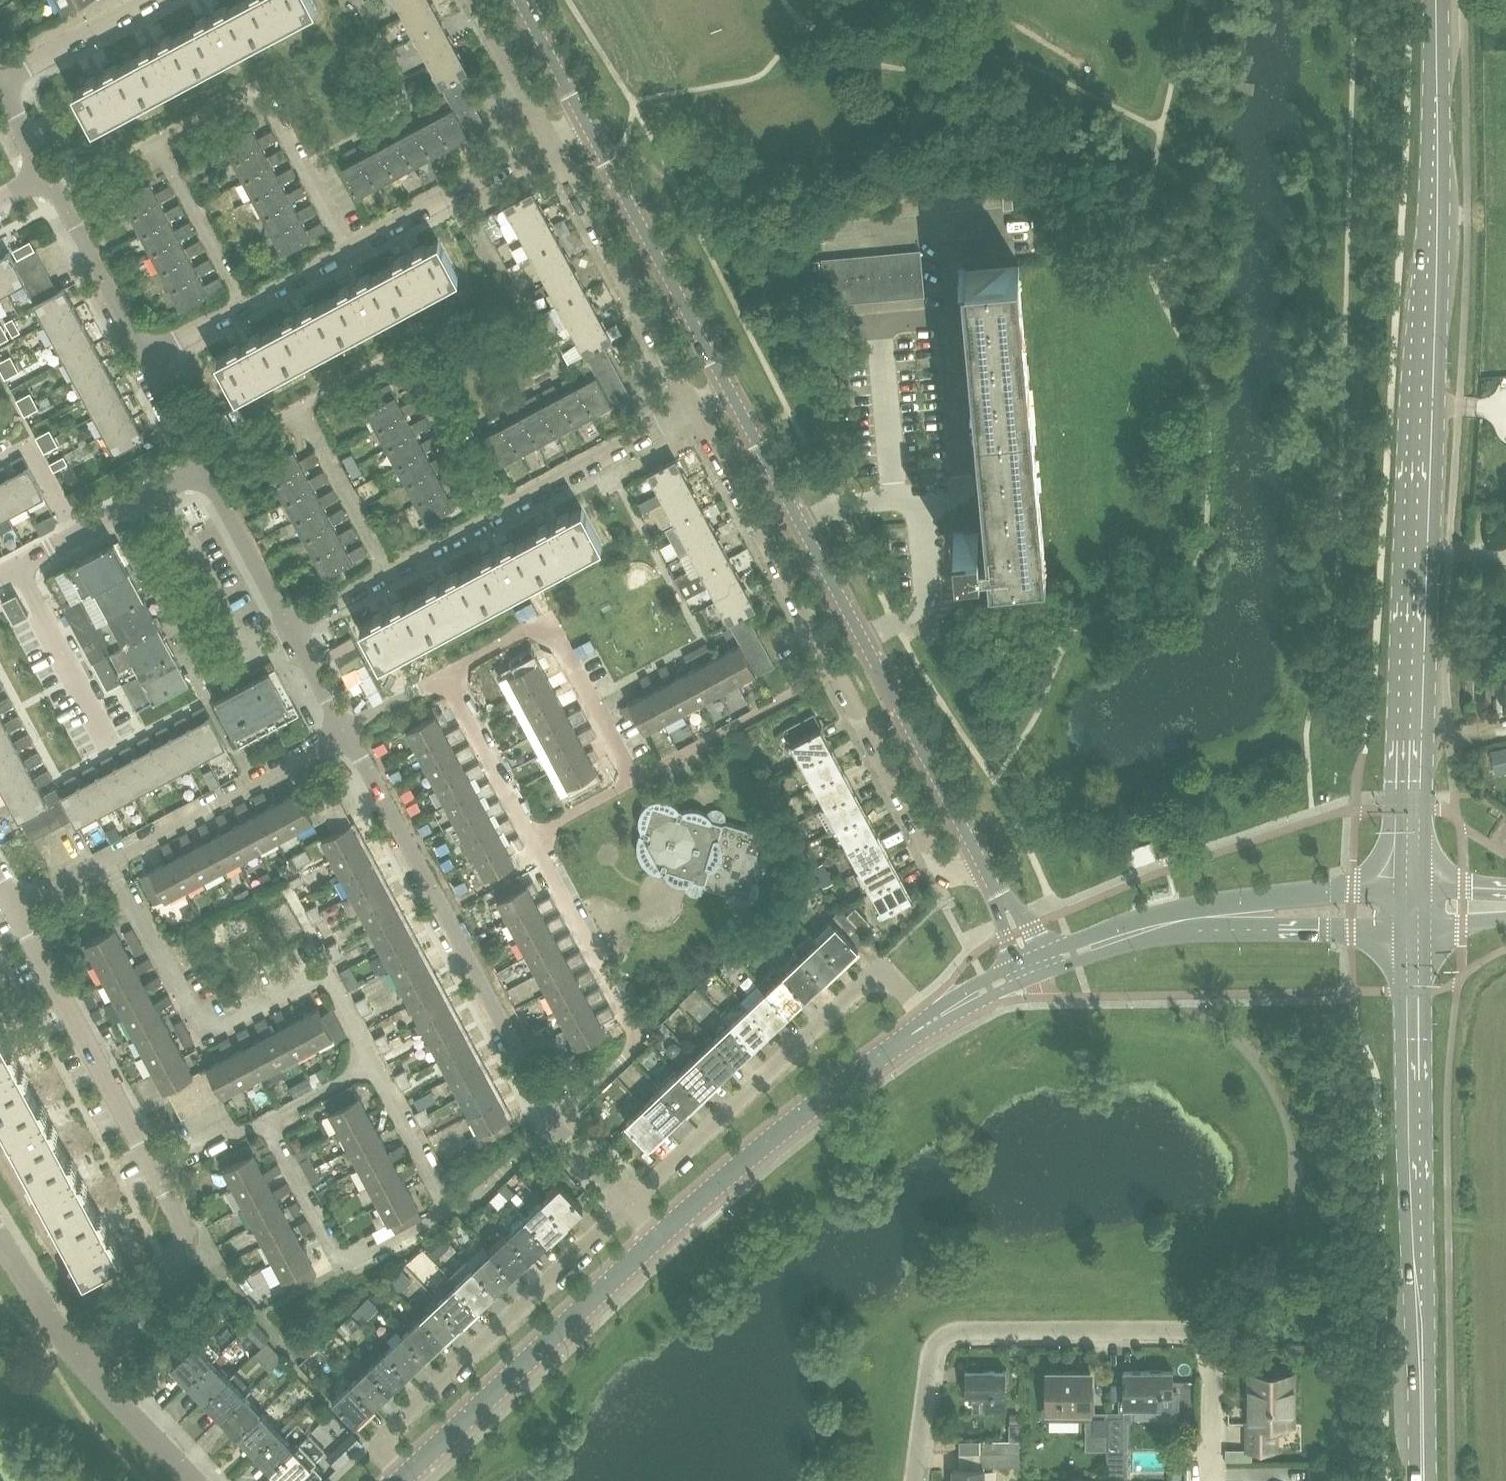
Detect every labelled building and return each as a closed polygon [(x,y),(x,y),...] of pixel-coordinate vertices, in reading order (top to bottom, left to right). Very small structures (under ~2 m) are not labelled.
[(3,5),(7,13),(22,5),(19,0),(13,0),(3,5)] [(64,10),(83,0),(59,0),(64,10)] [(240,2),(260,38),(315,8),(310,0),(244,0),(240,2)] [(403,13),(416,6),(415,0),(396,0),(403,13)] [(415,35),(442,21),(430,0),(415,0),(416,6),(403,13),(415,35)] [(240,2),(217,14),(185,31),(204,68),(260,38),(240,2)] [(415,35),(430,63),(443,56),(441,48),(453,42),(442,21),(415,35)] [(185,31),(153,49),(130,61),(149,97),(204,68),(185,31)] [(441,85),(460,76),(468,71),(453,42),(441,48),(443,56),(430,63),(441,85)] [(130,61),(98,78),(74,91),(94,127),(149,97),(130,61)] [(441,85),(445,93),(454,109),(472,99),(460,76),(441,85)] [(369,97),(360,80),(328,97),(337,114),(369,97)] [(378,114),(369,97),(337,114),(346,131),(378,114)] [(477,108),(472,99),(454,109),(459,118),(477,108)] [(482,118),(477,108),(459,118),(464,128),(482,118)] [(387,131),(378,114),(346,131),(355,148),(387,131)] [(226,152),(258,135),(248,117),(216,134),(226,152)] [(470,138),(488,129),(482,118),(464,128),(468,136),(470,138)] [(396,148),(387,131),(355,148),(364,165),(396,148)] [(258,135),(226,152),(235,169),(267,152),(258,135)] [(405,165),(396,148),(364,165),(373,182),(405,165)] [(267,152),(235,169),(244,186),(276,169),(267,152)] [(383,200),(415,183),(405,165),(373,182),(383,200)] [(276,169),(244,186),(253,203),(285,186),(276,169)] [(132,189),(179,303),(228,284),(222,270),(209,275),(205,264),(215,260),(212,251),(196,258),(191,246),(205,241),(202,233),(188,239),(183,227),(194,222),(191,215),(180,220),(176,209),(186,205),(183,196),(167,202),(157,179),(132,189)] [(1001,181),(989,182),(991,205),(1003,204),(1002,193),(1001,181)] [(989,182),(979,183),(981,206),(991,205),(989,182)] [(979,183),(968,184),(970,207),(981,206),(979,183)] [(968,184),(957,185),(959,208),(970,207),(968,184)] [(957,185),(946,186),(948,209),(959,208),(957,185)] [(285,186),(253,203),(262,220),(294,203),(285,186)] [(946,186),(936,187),(938,210),(948,209),(946,186)] [(936,187),(925,188),(927,211),(938,210),(936,187)] [(925,188),(914,189),(916,212),(927,211),(925,188)] [(532,189),(505,204),(520,232),(534,225),(532,217),(544,211),(532,189)] [(903,189),(893,190),(895,214),(905,213),(903,189)] [(914,189),(903,189),(905,213),(916,212),(914,189)] [(882,191),(871,192),(873,216),(884,215),(882,191)] [(1003,207),(1013,206),(1012,192),(1002,193),(1003,204),(1003,207)] [(122,207),(130,226),(140,221),(131,202),(122,207)] [(294,203),(262,220),(271,237),(303,219),(294,203)] [(520,232),(532,254),(559,240),(544,211),(532,217),(534,225),(520,232)] [(303,219),(271,237),(281,255),(313,237),(303,219)] [(19,269),(14,260),(9,251),(2,237),(0,238),(0,255),(0,256),(0,280),(6,290),(24,281),(25,280),(19,269)] [(31,240),(13,250),(18,259),(36,249),(31,240)] [(458,276),(447,255),(439,240),(383,270),(403,306),(458,276)] [(532,254),(547,282),(560,275),(558,267),(570,260),(559,240),(532,254)] [(18,259),(14,260),(19,269),(40,258),(36,249),(18,259)] [(921,249),(909,250),(911,273),(923,272),(921,249)] [(909,250),(898,251),(900,274),(911,273),(909,250)] [(898,251),(887,252),(889,275),(900,274),(898,251)] [(887,252),(876,253),(878,276),(889,275),(887,252)] [(876,253),(866,254),(868,277),(878,276),(876,253)] [(866,254),(855,255),(857,278),(868,277),(866,254)] [(855,255),(844,256),(846,279),(857,278),(855,255)] [(844,256),(833,257),(835,280),(846,279),(844,256)] [(833,257),(822,258),(824,281),(835,280),(833,257)] [(40,258),(19,269),(25,280),(46,269),(40,258)] [(547,282),(558,304),(586,289),(570,260),(558,267),(560,275),(547,282)] [(808,261),(811,288),(823,286),(821,260),(808,261)] [(1046,562),(1046,559),(1019,264),(963,269),(987,530),(954,532),(956,548),(949,549),(951,571),(962,570),(961,555),(989,553),(990,567),(1046,562)] [(53,281),(46,269),(25,280),(24,281),(30,292),(53,281)] [(383,270),(328,299),(347,336),(403,306),(383,270)] [(925,295),(923,272),(911,273),(913,296),(925,295)] [(902,297),(913,296),(911,273),(900,274),(902,297)] [(891,298),(902,297),(900,274),(889,275),(891,298)] [(880,299),(891,298),(889,275),(878,276),(880,299)] [(870,300),(880,299),(878,276),(868,277),(870,300)] [(859,301),(870,300),(868,277),(857,278),(859,301)] [(848,302),(859,301),(857,278),(846,279),(848,302)] [(837,303),(848,302),(846,279),(835,280),(837,303)] [(826,304),(837,303),(835,280),(824,281),(826,304)] [(58,291),(53,281),(30,292),(36,303),(58,291)] [(65,288),(58,291),(36,303),(46,322),(75,307),(89,300),(84,291),(71,299),(65,288)] [(597,310),(586,289),(558,304),(573,332),(587,324),(585,316),(597,310)] [(328,299),(296,317),(273,329),(292,365),(347,336),(328,299)] [(56,341),(85,325),(99,318),(94,310),(80,317),(75,307),(46,322),(56,341)] [(612,339),(597,310),(585,316),(587,324),(573,332),(585,354),(603,344),(612,339)] [(13,318),(6,322),(13,334),(19,331),(13,318)] [(0,326),(0,338),(2,341),(8,337),(2,325),(0,326)] [(95,344),(109,336),(104,328),(90,336),(85,325),(56,341),(66,359),(95,343),(95,344)] [(237,395),(292,365),(273,329),(217,359),(237,395)] [(105,362),(118,355),(119,355),(114,346),(100,354),(95,344),(95,343),(66,359),(75,377),(104,362),(105,362)] [(615,367),(603,344),(585,354),(588,360),(597,377),(615,367)] [(0,362),(0,367),(1,369),(2,369),(14,363),(10,357),(0,362)] [(114,380),(128,373),(124,365),(110,372),(105,362),(104,362),(75,377),(85,395),(114,380)] [(14,363),(2,369),(5,377),(18,370),(14,363)] [(621,377),(615,367),(597,377),(602,386),(621,377)] [(626,386),(621,377),(602,386),(608,396),(626,386)] [(124,399),(138,391),(134,383),(120,390),(114,380),(85,395),(95,414),(124,398),(124,399)] [(499,416),(531,399),(522,382),(490,399),(499,416)] [(369,420),(402,403),(392,385),(360,402),(369,420)] [(612,403),(614,406),(631,397),(626,386),(608,396),(612,404),(612,403)] [(30,393),(18,400),(21,407),(34,400),(30,393)] [(134,417),(148,410),(143,401),(129,409),(124,399),(124,398),(95,414),(104,432),(134,416),(134,417)] [(508,433),(540,416),(531,399),(499,416),(508,433)] [(34,400),(21,407),(26,414),(37,407),(34,400)] [(402,403),(369,420),(379,437),(411,420),(402,403)] [(144,436),(158,428),(153,420),(139,427),(134,417),(134,416),(104,432),(115,451),(144,436)] [(549,433),(540,416),(508,433),(517,450),(549,433)] [(411,420),(379,437),(388,454),(420,437),(411,420)] [(50,431),(38,437),(41,444),(53,437),(50,431)] [(559,450),(549,433),(517,450),(527,468),(559,450)] [(420,437),(388,454),(397,471),(429,454),(420,437)] [(53,438),(42,445),(45,450),(57,444),(53,438)] [(351,453),(345,457),(349,464),(355,460),(351,453)] [(429,454),(397,471),(406,488),(438,471),(429,454)] [(19,470),(11,474),(9,475),(24,504),(44,494),(28,465),(23,455),(12,461),(15,466),(17,466),(19,470)] [(63,457),(51,464),(55,469),(66,463),(63,457)] [(649,472),(663,499),(675,492),(674,484),(686,477),(676,458),(649,472)] [(353,471),(359,467),(355,460),(349,464),(353,471)] [(0,480),(0,502),(6,514),(24,504),(9,475),(11,474),(5,465),(0,467),(0,477),(1,479),(0,480)] [(438,471),(406,488),(415,505),(447,487),(438,471)] [(702,506),(686,477),(674,484),(675,492),(663,499),(675,521),(702,506)] [(447,487),(415,505),(424,523),(457,505),(447,487)] [(713,528),(702,506),(675,521),(690,549),(702,543),(701,534),(713,528)] [(558,519),(549,524),(548,525),(549,526),(527,537),(546,574),(602,544),(582,508),(559,520),(558,519)] [(729,557),(713,528),(701,534),(702,543),(690,549),(702,571),(729,557)] [(503,549),(494,554),(493,554),(494,555),(472,567),(491,603),(546,574),(527,537),(504,550),(503,549)] [(47,577),(62,604),(129,568),(114,541),(47,577)] [(315,546),(305,551),(315,570),(325,565),(315,546)] [(702,571),(717,599),(729,593),(728,584),(740,578),(729,557),(702,571)] [(448,578),(439,583),(438,584),(439,585),(416,597),(435,634),(491,603),(472,567),(449,579),(448,578)] [(62,604),(77,632),(144,596),(129,568),(62,604)] [(729,622),(747,612),(756,607),(740,578),(728,584),(729,593),(717,599),(729,621),(729,622)] [(17,592),(2,599),(14,622),(28,613),(17,592)] [(160,625),(144,596),(77,632),(92,661),(160,625)] [(394,607),(384,613),(384,614),(360,627),(380,663),(435,634),(416,597),(394,609),(394,607)] [(735,633),(740,643),(741,645),(759,635),(747,612),(729,622),(731,625),(735,633)] [(174,652),(160,625),(92,661),(108,688),(121,681),(174,652)] [(722,630),(726,638),(735,633),(731,625),(722,630)] [(731,648),(721,653),(737,681),(755,671),(751,664),(746,654),(741,645),(740,643),(735,633),(726,638),(731,648)] [(764,645),(760,637),(759,635),(741,645),(746,654),(764,645)] [(705,644),(695,649),(699,656),(709,651),(705,644)] [(769,654),(764,645),(746,654),(751,664),(769,654)] [(531,647),(503,662),(509,675),(537,660),(531,647)] [(709,651),(699,656),(703,663),(718,691),(737,681),(721,653),(712,658),(709,651)] [(190,681),(174,652),(121,681),(137,710),(190,681)] [(687,654),(677,659),(681,666),(691,661),(687,654)] [(775,665),(774,664),(769,654),(751,664),(755,671),(757,675),(775,665)] [(538,660),(537,660),(509,675),(519,694),(548,678),(543,670),(550,666),(544,657),(538,660)] [(691,661),(681,666),(684,673),(685,673),(700,701),(718,691),(703,663),(694,667),(691,661)] [(668,663),(658,669),(662,676),(672,671),(668,663)] [(299,713),(275,668),(245,684),(269,729),(299,713)] [(562,671),(554,675),(560,685),(567,681),(562,671)] [(672,671),(662,676),(666,683),(666,682),(682,711),(700,701),(685,673),(684,673),(676,677),(672,671)] [(650,673),(640,679),(644,686),(654,681),(650,673)] [(548,678),(519,694),(529,712),(557,697),(553,688),(560,685),(554,675),(548,678)] [(654,681),(644,686),(647,692),(648,692),(663,721),(682,711),(666,682),(666,683),(657,687),(654,681)] [(215,700),(239,744),(239,745),(269,729),(245,684),(215,700)] [(572,689),(564,693),(569,703),(577,699),(572,689)] [(626,696),(629,702),(635,713),(645,731),(663,721),(648,692),(647,692),(639,697),(636,690),(626,696)] [(557,697),(529,712),(539,730),(567,715),(563,707),(569,703),(564,693),(558,697),(557,697)] [(14,705),(9,696),(0,700),(0,711),(14,705)] [(629,702),(621,706),(627,717),(632,714),(635,713),(629,702)] [(435,704),(425,710),(429,718),(440,712),(435,704)] [(210,715),(209,716),(204,706),(194,711),(197,718),(199,717),(201,720),(191,725),(190,726),(206,755),(225,745),(210,715)] [(582,707),(574,712),(579,721),(587,717),(582,707)] [(429,718),(407,730),(417,749),(446,733),(441,724),(447,721),(442,711),(440,712),(429,718)] [(567,715),(539,730),(549,748),(577,733),(573,725),(579,721),(574,712),(567,715)] [(23,723),(19,714),(4,721),(0,713),(0,734),(9,729),(9,730),(23,723)] [(784,729),(791,742),(803,763),(832,748),(814,713),(784,729)] [(182,730),(173,735),(172,735),(188,765),(206,755),(190,726),(191,725),(186,715),(175,721),(179,729),(181,727),(182,730)] [(744,731),(747,738),(761,732),(757,724),(744,731)] [(164,740),(155,745),(154,745),(169,775),(188,765),(172,735),(173,735),(167,725),(157,731),(160,737),(162,736),(164,740)] [(460,726),(452,730),(457,740),(465,735),(460,726)] [(591,726),(584,730),(589,740),(597,736),(591,726)] [(33,741),(28,732),(14,740),(9,730),(9,729),(0,734),(0,758),(19,748),(19,749),(33,741)] [(446,733),(417,749),(427,767),(456,751),(451,743),(457,740),(452,730),(446,733)] [(577,733),(549,748),(558,766),(587,751),(583,743),(589,740),(584,730),(577,733)] [(155,745),(149,735),(138,741),(142,748),(145,747),(146,749),(136,755),(151,784),(169,775),(154,745),(155,745)] [(470,744),(462,748),(467,758),(475,754),(470,744)] [(127,759),(118,765),(117,765),(133,794),(151,784),(136,755),(131,745),(120,751),(123,757),(126,756),(127,759)] [(1495,773),(1505,771),(1505,745),(1490,748),(1495,773)] [(43,760),(38,751),(24,758),(19,749),(19,748),(0,758),(0,781),(28,766),(29,767),(43,760)] [(456,751),(427,767),(437,785),(466,770),(461,761),(467,758),(462,748),(456,751)] [(587,751),(558,766),(569,785),(586,776),(596,770),(597,770),(592,762),(599,758),(594,748),(587,752),(587,751)] [(803,763),(814,785),(843,769),(832,748),(803,763)] [(109,769),(99,775),(115,804),(133,794),(117,765),(118,765),(112,755),(102,760),(105,768),(107,767),(109,769)] [(479,762),(472,766),(477,776),(485,772),(479,762)] [(90,779),(81,784),(96,814),(115,804),(99,775),(94,765),(83,770),(87,778),(89,777),(90,779)] [(53,778),(48,769),(34,777),(29,767),(28,766),(0,781),(0,783),(9,800),(38,784),(39,786),(53,778)] [(466,770),(437,785),(447,803),(475,788),(471,779),(477,776),(472,766),(466,770)] [(814,785),(825,805),(855,790),(843,769),(814,785)] [(596,770),(586,776),(590,783),(600,777),(596,770)] [(72,789),(61,795),(62,796),(74,817),(77,824),(96,814),(81,784),(75,774),(65,780),(68,787),(71,785),(72,789)] [(330,781),(310,791),(316,801),(335,791),(330,781)] [(489,781),(481,785),(487,795),(495,790),(489,781)] [(41,807),(51,802),(62,796),(61,795),(57,786),(43,794),(39,786),(38,784),(9,800),(19,819),(30,813),(41,807)] [(475,788),(447,803),(456,822),(485,806),(481,798),(487,795),(481,785),(476,788),(475,788)] [(866,811),(855,790),(825,805),(826,806),(817,811),(828,831),(836,826),(837,827),(866,811)] [(268,798),(264,791),(253,796),(257,804),(268,798)] [(300,796),(298,791),(278,801),(294,830),(313,820),(315,824),(325,819),(321,812),(316,801),(310,791),(300,796)] [(341,801),(335,791),(316,801),(321,812),(341,801)] [(62,796),(51,802),(62,824),(74,817),(62,796)] [(647,867),(650,870),(654,872),(658,873),(663,873),(666,877),(668,879),(670,880),(671,881),(673,882),(675,883),(679,884),(684,885),(689,884),(693,883),(702,886),(704,888),(729,894),(731,898),(733,899),(736,901),(738,902),(740,903),(743,903),(748,902),(751,901),(752,900),(754,899),(757,896),(758,894),(759,890),(759,886),(759,883),(759,881),(758,880),(760,876),(761,876),(763,875),(764,873),(765,871),(766,868),(766,864),(766,863),(764,860),(766,856),(769,855),(770,855),(772,854),(773,853),(773,852),(774,848),(774,847),(773,845),(772,844),(770,843),(770,839),(768,833),(766,831),(725,822),(723,824),(716,822),(710,815),(706,812),(701,809),(699,809),(697,808),(694,808),(691,808),(689,808),(683,810),(682,810),(679,809),(679,808),(678,807),(674,803),(673,802),(670,800),(667,799),(664,798),(661,798),(655,799),(653,799),(651,800),(648,802),(645,804),(644,806),(642,807),(641,810),(640,812),(639,814),(638,816),(638,819),(638,822),(638,826),(639,829),(640,831),(640,833),(639,833),(638,834),(637,837),(637,841),(636,844),(636,847),(637,851),(638,855),(639,858),(642,863),(644,865),(647,867)] [(499,799),(491,803),(497,813),(504,809),(499,799)] [(250,808),(246,800),(235,806),(239,814),(250,808)] [(275,840),(294,830),(278,801),(260,811),(275,840)] [(346,812),(341,801),(321,812),(325,819),(327,822),(346,812)] [(52,829),(62,824),(51,802),(41,807),(52,829)] [(485,806),(456,822),(466,840),(495,824),(491,816),(497,813),(491,803),(485,806)] [(41,807),(30,813),(41,835),(52,829),(41,807)] [(257,849),(275,840),(260,811),(242,821),(257,849)] [(837,827),(848,847),(877,832),(866,811),(837,827)] [(230,822),(224,812),(216,816),(222,827),(230,822)] [(332,832),(350,823),(351,822),(346,812),(327,822),(332,832)] [(31,840),(41,835),(30,813),(19,819),(31,840)] [(509,817),(501,821),(506,831),(514,827),(509,817)] [(242,821),(224,830),(239,859),(257,849),(242,821)] [(495,824),(466,840),(476,858),(505,842),(501,834),(506,831),(501,821),(495,825),(495,824)] [(212,832),(206,822),(198,826),(204,836),(212,832)] [(361,842),(350,823),(332,832),(321,838),(332,857),(361,842)] [(224,830),(205,840),(221,869),(239,859),(224,830)] [(193,842),(187,831),(180,836),(185,846),(193,842)] [(848,847),(859,869),(889,854),(877,832),(848,847)] [(518,835),(511,839),(516,850),(524,845),(518,835)] [(505,842),(476,858),(486,877),(515,862),(510,853),(516,850),(511,839),(505,842)] [(202,878),(221,869),(205,840),(187,850),(202,878)] [(169,841),(161,845),(167,856),(175,852),(169,841)] [(1151,841),(1130,848),(1135,865),(1156,858),(1151,841)] [(332,857),(342,876),(370,860),(361,842),(332,857)] [(184,888),(202,878),(187,850),(169,859),(184,888)] [(859,869),(871,890),(900,874),(889,854),(859,869)] [(154,904),(165,898),(184,888),(169,859),(150,870),(139,876),(154,904)] [(342,876),(351,894),(380,879),(370,860),(342,876)] [(823,887),(836,881),(832,872),(827,870),(823,862),(813,867),(823,887)] [(304,881),(302,877),(300,874),(294,877),(289,880),(293,887),(297,885),(304,881)] [(912,896),(900,874),(871,890),(882,912),(912,896)] [(492,889),(498,899),(525,884),(519,875),(492,889)] [(351,894),(361,912),(390,897),(380,879),(351,894)] [(525,884),(498,899),(497,899),(507,919),(536,903),(526,884),(525,884)] [(234,895),(238,902),(251,895),(248,888),(234,895)] [(785,902),(791,908),(799,900),(793,894),(785,902)] [(555,902),(551,895),(539,901),(543,908),(555,902)] [(361,912),(371,931),(400,915),(390,897),(361,912)] [(507,919),(517,937),(546,921),(536,903),(507,919)] [(316,904),(306,909),(309,917),(320,911),(316,904)] [(182,914),(188,925),(199,919),(193,908),(182,914)] [(320,911),(309,917),(313,924),(324,918),(320,911)] [(557,929),(566,924),(561,913),(551,918),(557,929)] [(845,914),(835,923),(817,940),(840,964),(867,938),(845,914)] [(371,931),(381,949),(410,933),(400,915),(371,931)] [(517,937),(527,955),(556,940),(546,921),(517,937)] [(114,927),(85,943),(95,962),(124,947),(114,927)] [(133,927),(123,932),(129,944),(139,939),(133,927)] [(566,947),(576,942),(571,932),(561,937),(566,947)] [(381,949),(390,967),(419,952),(410,933),(381,949)] [(145,950),(139,939),(129,944),(135,955),(145,950)] [(527,955),(537,973),(565,958),(556,940),(527,955)] [(817,940),(800,957),(822,981),(840,964),(817,940)] [(336,941),(326,947),(329,954),(340,948),(338,945),(337,942),(336,941)] [(95,962),(105,980),(134,965),(124,947),(95,962)] [(340,948),(329,954),(333,961),(344,955),(340,948)] [(573,963),(584,957),(580,950),(569,956),(573,963)] [(390,967),(400,985),(429,970),(419,952),(390,967)] [(142,971),(153,965),(149,957),(137,963),(142,971)] [(800,957),(783,973),(805,997),(822,981),(800,957)] [(537,973),(546,992),(575,976),(565,958),(537,973)] [(735,972),(739,967),(738,960),(731,958),(726,963),(728,970),(735,972)] [(105,980),(115,998),(144,983),(134,965),(105,980)] [(586,984),(596,979),(590,968),(581,973),(586,984)] [(400,985),(410,1004),(439,988),(429,970),(400,985)] [(783,973),(765,990),(788,1014),(805,997),(783,973)] [(355,974),(343,980),(348,990),(349,989),(360,983),(355,974)] [(151,989),(163,983),(159,975),(147,981),(151,989)] [(546,992),(556,1010),(585,994),(575,976),(546,992)] [(703,979),(696,987),(702,994),(708,992),(709,983),(703,979)] [(115,998),(125,1017),(153,1001),(144,983),(115,998)] [(594,1003),(605,997),(600,986),(589,992),(594,1003)] [(410,1004),(420,1022),(449,1006),(439,988),(410,1004)] [(765,990),(748,1006),(770,1030),(788,1014),(765,990)] [(161,1007),(173,1001),(168,993),(157,999),(161,1007)] [(556,1010),(566,1028),(595,1012),(585,994),(556,1010)] [(365,995),(355,1001),(358,1008),(369,1002),(365,995)] [(125,1017),(134,1035),(163,1019),(153,1001),(125,1017)] [(369,1002),(358,1008),(362,1015),(373,1010),(369,1002)] [(279,1005),(271,1009),(276,1020),(284,1016),(279,1005)] [(604,1021),(615,1015),(610,1005),(598,1011),(604,1021)] [(420,1022),(430,1040),(459,1025),(449,1006),(420,1022)] [(748,1006),(730,1022),(753,1046),(770,1030),(748,1006)] [(332,1008),(331,1009),(321,1014),(318,1007),(298,1018),(314,1046),(333,1036),(335,1041),(347,1035),(332,1008)] [(576,1047),(605,1032),(595,1012),(566,1028),(576,1047)] [(263,1013),(252,1019),(256,1027),(267,1021),(263,1013)] [(298,1018),(280,1027),(296,1056),(314,1046),(298,1018)] [(134,1035),(144,1053),(173,1038),(163,1019),(134,1035)] [(188,1030),(182,1019),(172,1024),(178,1035),(188,1030)] [(730,1022),(713,1039),(736,1063),(753,1046),(730,1022)] [(244,1023),(234,1028),(238,1036),(249,1031),(244,1023)] [(430,1040),(439,1058),(468,1043),(459,1025),(430,1040)] [(280,1027),(262,1037),(277,1065),(296,1056),(280,1027)] [(194,1042),(188,1030),(178,1035),(184,1046),(194,1042)] [(226,1032),(215,1038),(219,1046),(230,1040),(226,1032)] [(385,1032),(374,1038),(378,1045),(389,1039),(385,1032)] [(16,1060),(15,1059),(14,1060),(2,1037),(0,1038),(0,1109),(32,1092),(20,1070),(21,1069),(16,1060)] [(262,1037),(244,1047),(259,1075),(277,1065),(262,1037)] [(144,1053),(154,1071),(183,1056),(173,1038),(144,1053)] [(389,1039),(378,1045),(382,1052),(393,1046),(389,1039)] [(713,1039),(695,1056),(718,1080),(736,1063),(713,1039)] [(439,1058),(449,1077),(478,1061),(468,1043),(439,1058)] [(244,1047),(226,1056),(241,1085),(259,1075),(244,1047)] [(164,1090),(166,1089),(177,1084),(187,1078),(193,1075),(192,1074),(183,1056),(154,1071),(164,1090)] [(226,1056),(207,1066),(222,1095),(241,1085),(226,1056)] [(695,1056),(677,1073),(700,1097),(718,1080),(695,1056)] [(449,1077),(459,1095),(488,1080),(478,1061),(449,1077)] [(223,1096),(222,1095),(207,1066),(196,1072),(212,1102),(223,1096)] [(325,1066),(316,1070),(321,1079),(329,1074),(325,1066)] [(405,1069),(394,1075),(398,1082),(409,1076),(405,1069)] [(196,1072),(192,1074),(193,1075),(187,1078),(202,1107),(212,1102),(196,1072)] [(677,1073),(661,1089),(683,1113),(700,1097),(677,1073)] [(409,1076),(398,1082),(402,1089),(412,1083),(409,1076)] [(191,1113),(202,1107),(187,1078),(177,1084),(191,1113)] [(459,1095),(469,1113),(498,1098),(488,1080),(459,1095)] [(166,1089),(181,1118),(191,1113),(177,1084),(166,1089)] [(324,1100),(330,1110),(357,1096),(351,1086),(324,1100)] [(661,1089),(643,1105),(666,1129),(683,1113),(661,1089)] [(437,1100),(431,1090),(414,1099),(419,1110),(425,1107),(437,1100)] [(45,1115),(45,1114),(44,1115),(32,1092),(0,1109),(0,1122),(25,1168),(61,1148),(49,1125),(50,1124),(45,1115)] [(358,1096),(357,1096),(330,1110),(329,1111),(339,1129),(339,1130),(368,1115),(358,1096)] [(479,1133),(507,1118),(508,1117),(498,1098),(469,1113),(479,1133)] [(648,1146),(666,1129),(643,1105),(625,1122),(648,1146)] [(419,1110),(414,1112),(422,1127),(433,1121),(425,1107),(419,1110)] [(343,1137),(349,1148),(378,1133),(368,1115),(339,1130),(339,1129),(334,1133),(338,1140),(343,1137)] [(513,1129),(507,1118),(479,1133),(485,1143),(513,1129)] [(348,1158),(353,1155),(359,1167),(388,1151),(378,1133),(349,1148),(343,1151),(348,1158)] [(396,1157),(406,1152),(402,1144),(391,1149),(396,1157)] [(237,1151),(242,1158),(224,1168),(234,1187),(263,1172),(252,1152),(252,1153),(248,1145),(237,1151)] [(80,1179),(75,1170),(74,1169),(73,1170),(61,1148),(25,1168),(55,1223),(91,1204),(79,1180),(80,1179)] [(359,1167),(368,1185),(398,1169),(388,1151),(359,1167)] [(299,1161),(305,1172),(314,1167),(308,1156),(299,1161)] [(405,1175),(416,1170),(411,1162),(401,1167),(405,1175)] [(270,1177),(281,1171),(277,1164),(266,1169),(270,1177)] [(305,1172),(311,1184),(321,1178),(314,1167),(305,1172)] [(368,1185),(378,1203),(407,1187),(398,1169),(368,1185)] [(234,1187),(244,1205),(272,1190),(263,1172),(234,1187)] [(280,1195),(291,1190),(287,1182),(276,1187),(280,1195)] [(506,1183),(499,1190),(508,1199),(515,1193),(506,1183)] [(560,1184),(543,1199),(566,1223),(583,1208),(560,1184)] [(390,1222),(417,1207),(418,1207),(407,1187),(378,1203),(388,1222),(390,1222)] [(244,1205),(253,1223),(282,1208),(272,1190),(244,1205)] [(543,1199),(526,1216),(548,1240),(566,1223),(543,1199)] [(293,1216),(302,1211),(297,1200),(287,1205),(293,1216)] [(498,1207),(490,1200),(482,1208),(490,1216),(498,1207)] [(110,1235),(105,1225),(104,1225),(103,1225),(91,1204),(55,1223),(84,1278),(121,1259),(108,1235),(110,1235)] [(422,1218),(417,1207),(390,1222),(395,1232),(422,1218)] [(253,1223),(263,1241),(292,1226),(282,1208),(253,1223)] [(526,1216),(508,1233),(531,1257),(548,1240),(526,1216)] [(303,1234),(312,1229),(306,1219),(297,1224),(303,1234)] [(442,1234),(450,1241),(460,1231),(453,1225),(442,1234)] [(263,1241),(273,1260),(302,1244),(292,1226),(263,1241)] [(423,1248),(435,1260),(451,1244),(439,1232),(423,1248)] [(508,1233),(490,1250),(513,1274),(531,1257),(508,1233)] [(312,1263),(302,1244),(273,1260),(283,1279),(312,1263)] [(490,1250),(473,1266),(496,1290),(513,1274),(490,1250)] [(473,1266),(455,1283),(478,1307),(496,1290),(473,1266)] [(389,1282),(399,1292),(412,1280),(402,1269),(389,1282)] [(455,1283),(438,1299),(461,1323),(478,1307),(455,1283)] [(380,1289),(371,1297),(379,1305),(387,1298),(380,1289)] [(352,1313),(363,1324),(379,1308),(368,1297),(352,1313)] [(438,1299),(420,1316),(443,1340),(461,1323),(438,1299)] [(420,1316),(403,1332),(426,1356),(443,1340),(420,1316)] [(261,1347),(270,1338),(254,1321),(244,1330),(261,1347)] [(403,1332),(386,1349),(408,1373),(426,1356),(403,1332)] [(188,1382),(212,1359),(219,1353),(202,1335),(171,1364),(188,1382)] [(386,1349),(368,1366),(390,1390),(408,1373),(386,1349)] [(188,1382),(204,1400),(229,1377),(212,1359),(188,1382)] [(325,1363),(311,1370),(319,1385),(333,1378),(325,1363)] [(368,1366),(351,1382),(374,1406),(390,1390),(368,1366)] [(1006,1370),(986,1370),(965,1370),(965,1394),(984,1394),(984,1411),(1006,1411),(1006,1370)] [(1047,1411),(1047,1418),(1085,1419),(1085,1411),(1090,1411),(1090,1370),(1047,1370),(1047,1411)] [(1173,1370),(1123,1371),(1123,1409),(1177,1409),(1177,1391),(1173,1391),(1173,1370)] [(1276,1449),(1276,1423),(1293,1423),(1294,1375),(1252,1375),(1251,1423),(1248,1423),(1247,1448),(1276,1449)] [(204,1400),(221,1417),(245,1394),(229,1377),(204,1400)] [(333,1399),(355,1423),(374,1406),(351,1382),(333,1399)] [(221,1417),(238,1435),(262,1412),(245,1394),(221,1417)] [(1093,1411),(1092,1450),(1107,1450),(1107,1415),(1107,1411),(1093,1411)] [(238,1435),(254,1452),(278,1429),(262,1412),(238,1435)] [(1010,1423),(1023,1423),(1022,1412),(1010,1412),(1010,1423)] [(1107,1480),(1124,1480),(1124,1464),(1123,1415),(1107,1415),(1107,1450),(1107,1463),(1107,1480)] [(254,1452),(270,1469),(294,1446),(278,1429),(254,1452)] [(322,1475),(312,1464),(326,1451),(308,1433),(294,1446),(270,1469),(282,1480),(316,1480),(322,1475)] [(980,1440),(980,1441),(980,1451),(1023,1452),(1023,1440),(980,1440)] [(326,1456),(337,1468),(349,1456),(338,1445),(326,1456)] [(980,1465),(1023,1465),(1023,1452),(980,1451),(980,1465)] [(1178,1463),(1143,1462),(1142,1477),(1177,1478),(1178,1463)] [(953,1469),(953,1480),(984,1480),(984,1469),(953,1469)]
